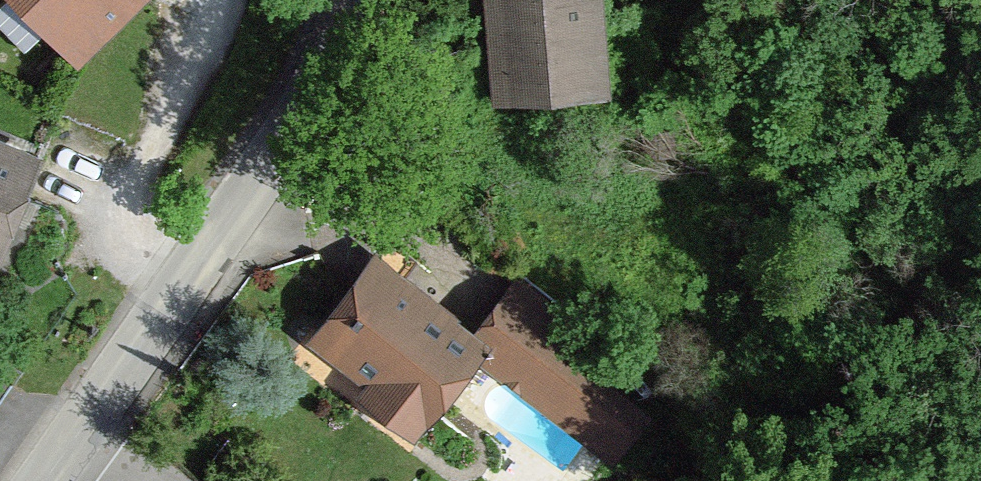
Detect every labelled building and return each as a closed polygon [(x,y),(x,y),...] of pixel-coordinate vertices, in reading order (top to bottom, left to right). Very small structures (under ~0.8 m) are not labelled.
[(77,57),(134,0),(21,0),(77,57)] [(499,81),(602,71),(596,0),(491,0),(499,81)] [(602,71),(499,81),(501,101),(604,90),(602,71)] [(32,160),(0,148),(0,243),(12,211),(32,160)] [(366,385),(413,421),(471,342),(372,266),(360,281),(321,333),(374,374),(366,385)] [(555,396),(600,339),(522,277),(477,334),(555,396)] [(313,344),(366,385),(374,374),(321,333),(313,344)] [(624,422),(655,382),(600,339),(555,396),(611,439),(624,422)] [(413,421),(366,385),(358,395),(404,430),(413,421)] [(663,452),(624,422),(611,439),(605,445),(644,477),(663,452)]
